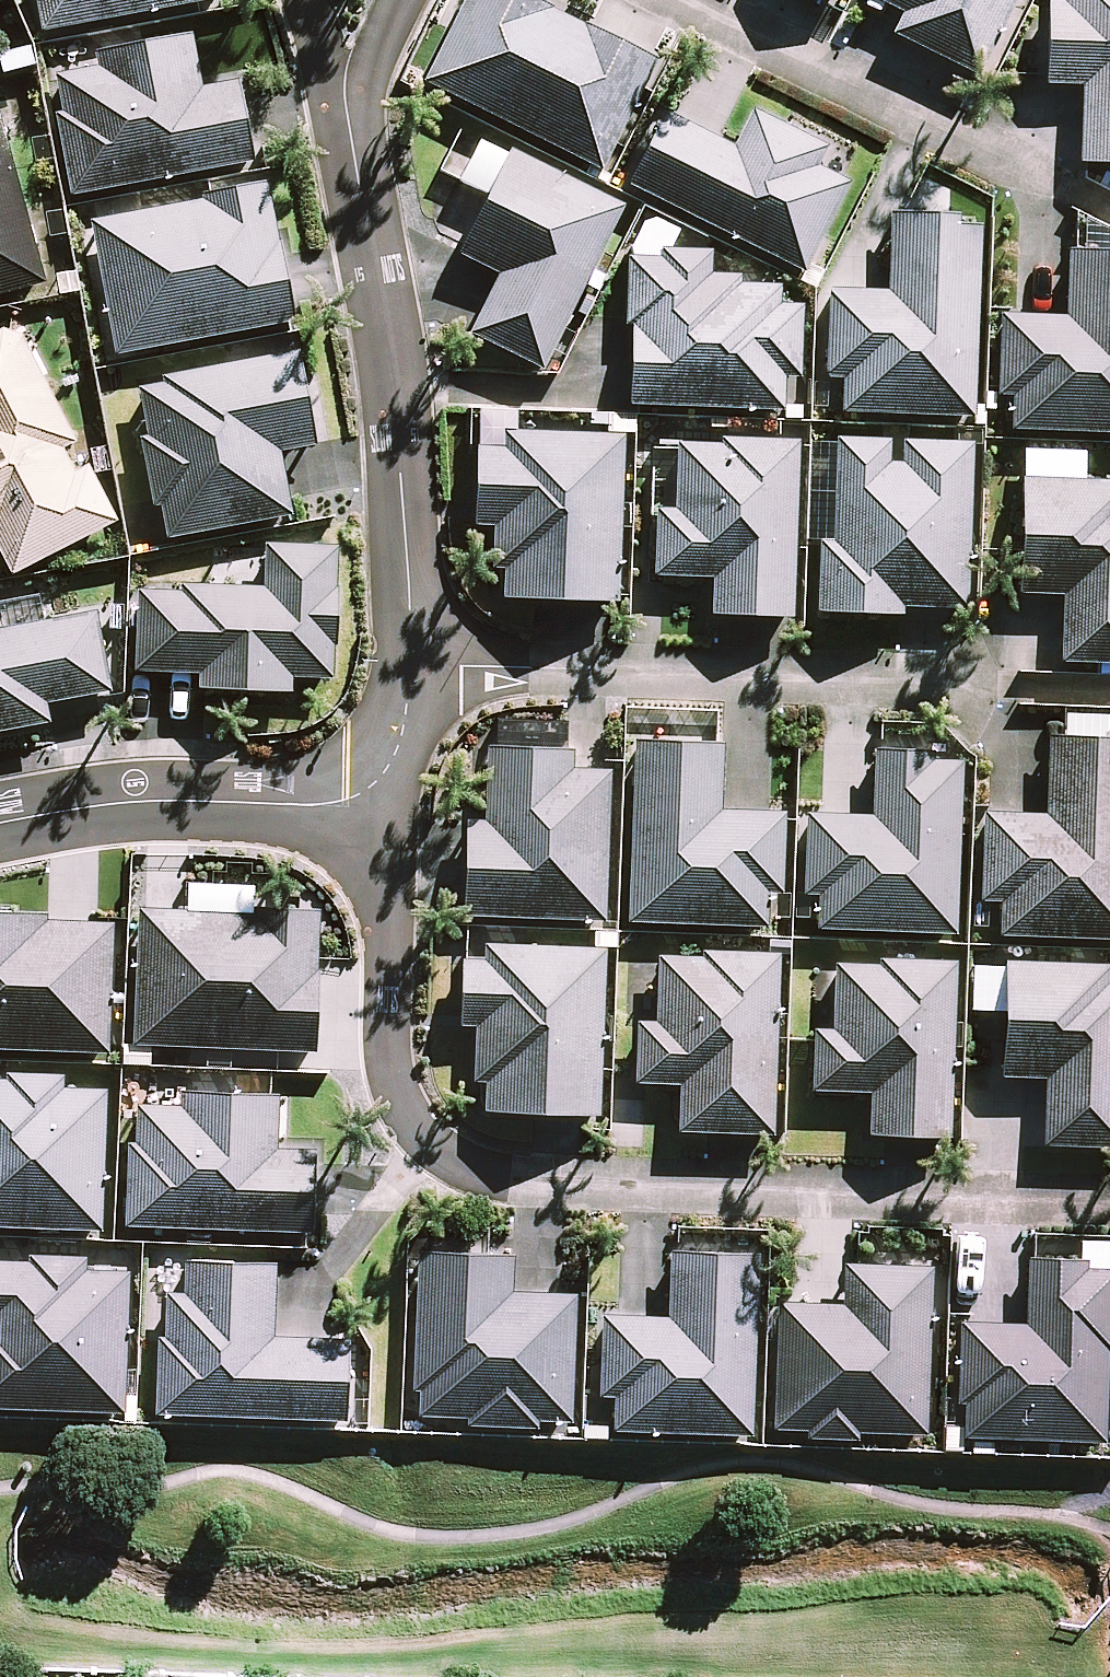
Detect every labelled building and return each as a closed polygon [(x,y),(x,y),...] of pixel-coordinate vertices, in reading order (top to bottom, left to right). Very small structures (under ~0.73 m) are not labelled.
[(48,40),(230,7),(228,0),(41,0),(48,40)] [(672,72),(528,0),(472,0),(425,93),(613,187),(672,72)] [(845,0),(812,0),(838,13),(845,0)] [(1028,0),(878,0),(874,7),(912,25),(902,45),(985,86),(1028,0)] [(1073,12),(1055,12),(1054,95),(1091,96),(1090,176),(1109,176),(1109,0),(1073,0),(1073,12)] [(65,125),(79,205),(262,172),(247,92),(212,99),(202,45),(104,63),(106,79),(66,86),(73,124),(65,125)] [(674,122),(637,195),(812,283),(858,193),(825,176),(836,157),(761,119),(742,157),(674,122)] [(44,284),(0,123),(0,296),(44,284)] [(551,379),(632,216),(519,161),(467,265),(509,286),(480,344),(551,379)] [(100,233),(124,364),(304,331),(289,252),(286,252),(275,195),(211,206),(212,212),(100,233)] [(851,423),(981,428),(988,237),(965,236),(965,226),(899,223),(896,303),(837,301),(834,388),(852,388),(851,423)] [(639,337),(636,416),(791,421),(792,387),(808,388),(811,315),(788,314),(788,295),(748,293),(749,285),(719,284),(720,262),(668,260),(668,269),(637,268),(635,337),(639,337)] [(1020,440),(1109,443),(1109,262),(1077,261),(1074,328),(1009,326),(1006,405),(1021,406),(1020,440)] [(13,574),(113,524),(19,335),(13,334),(7,334),(1,334),(0,334),(0,547),(13,574)] [(306,362),(170,386),(171,393),(148,398),(157,447),(150,449),(162,517),(170,516),(175,548),(298,526),(286,461),(324,455),(306,362)] [(625,615),(631,445),(512,441),(512,458),(485,457),(483,536),(503,537),(502,579),(514,579),(513,611),(625,615)] [(974,619),(980,452),(913,450),(912,476),(896,475),(897,449),(846,447),(842,554),(829,553),(827,625),(909,628),(909,617),(974,619)] [(798,628),(805,450),(730,448),(730,456),(687,454),(685,522),(666,521),(664,586),(722,588),(721,626),(798,628)] [(1030,487),(1026,603),(1072,605),(1070,672),(1109,673),(1109,490),(1030,487)] [(147,601),(144,681),(208,683),(207,702),(299,705),(299,687),(339,688),(340,657),(345,657),(347,600),(342,600),(344,557),(273,554),(272,598),(190,595),(189,603),(147,601)] [(57,733),(54,714),(119,703),(105,623),(0,642),(0,743),(57,733)] [(1008,944),(1109,947),(1109,747),(1058,745),(1055,825),(993,823),(990,912),(1009,912),(1008,944)] [(642,750),(636,929),(773,934),(774,904),(788,904),(791,824),(728,821),(730,753),(642,750)] [(471,926),(612,930),(617,781),(579,780),(580,760),(497,757),(494,833),(475,833),(471,926)] [(827,940),(961,944),(967,771),(941,770),(942,762),(884,760),(881,826),(815,824),(812,905),(828,905),(827,940)] [(262,925),(147,921),(142,1056),(325,1062),(327,985),(324,985),(326,921),(262,918),(262,925)] [(116,1061),(121,934),(56,932),(56,924),(0,922),(0,1057),(116,1061)] [(605,1126),(611,959),(493,954),(493,972),(469,971),(467,1036),(484,1036),(482,1093),(495,1093),(494,1123),(605,1126)] [(781,1146),(787,965),(711,962),(711,968),(668,967),(665,1034),(646,1033),(643,1093),(690,1094),(688,1143),(781,1146)] [(959,1150),(965,971),(889,968),(889,977),(845,976),(843,1041),(822,1040),(820,1101),(879,1103),(878,1147),(959,1150)] [(1012,973),(1008,1087),(1054,1089),(1051,1156),(1109,1158),(1109,976),(1012,973)] [(109,1239),(114,1098),(70,1096),(70,1086),(15,1084),(15,1092),(0,1091),(0,1235),(109,1239)] [(136,1155),(133,1236),(320,1242),(323,1161),(284,1160),(286,1106),(190,1103),(189,1117),(146,1116),(144,1155),(136,1155)] [(1109,1407),(1109,1270),(1087,1269),(1087,1262),(1030,1259),(1027,1328),(962,1324),(957,1435),(1108,1443),(1109,1407)] [(758,1446),(764,1265),(680,1262),(677,1328),(611,1326),(608,1407),(624,1407),(622,1441),(758,1446)] [(429,1401),(428,1426),(476,1428),(476,1435),(545,1438),(545,1431),(578,1433),(584,1306),(519,1303),(520,1267),(428,1263),(422,1401),(429,1401)] [(135,1282),(93,1281),(93,1268),(38,1266),(37,1273),(0,1272),(0,1418),(130,1423),(135,1282)] [(166,1349),(164,1424),(353,1430),(356,1352),(280,1350),(283,1275),(195,1272),(194,1304),(176,1303),(174,1349),(166,1349)] [(865,1441),(933,1444),(939,1278),(854,1275),(852,1315),(787,1313),(782,1438),(814,1439),(814,1448),(865,1450),(865,1441)]
